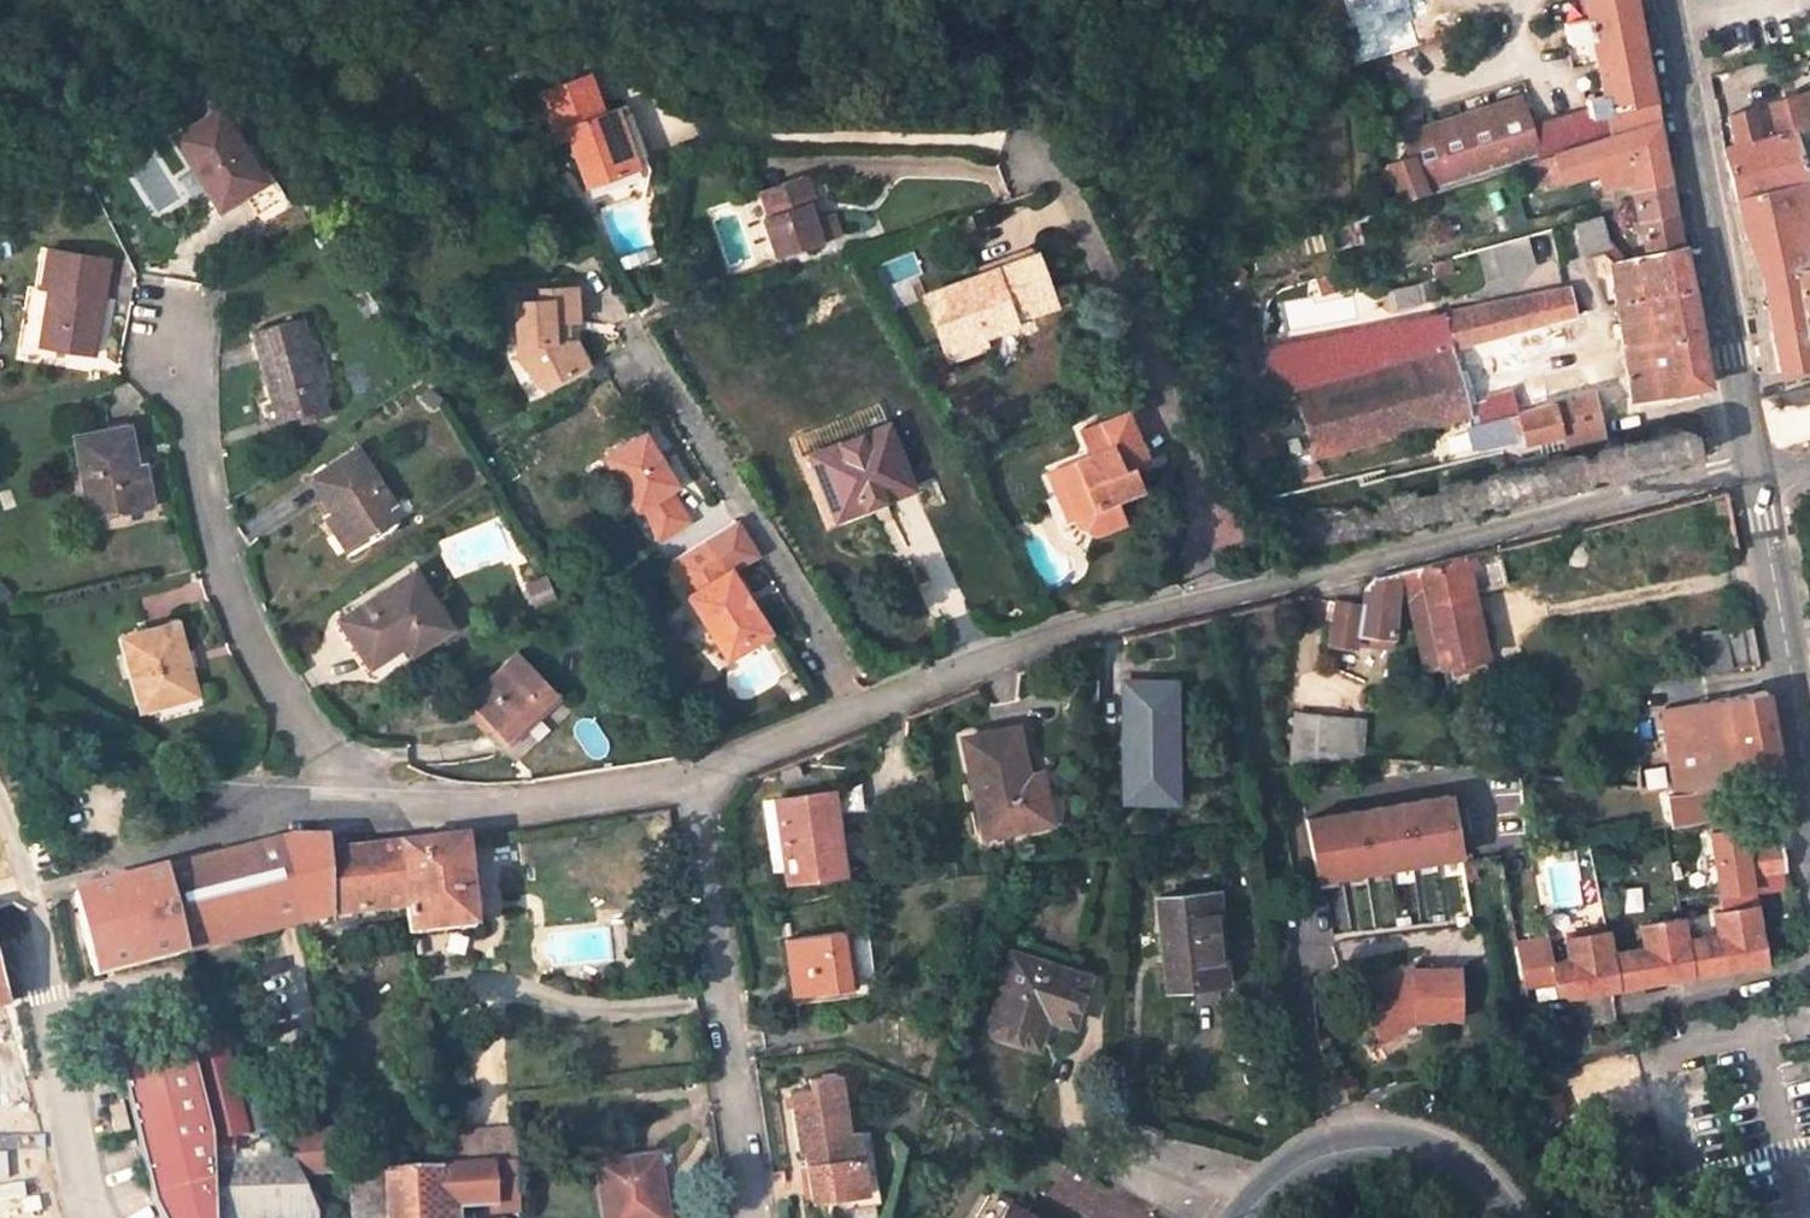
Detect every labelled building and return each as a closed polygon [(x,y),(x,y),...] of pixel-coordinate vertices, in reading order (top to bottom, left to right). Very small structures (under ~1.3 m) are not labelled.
[(1358,62),(1419,45),(1410,19),(1414,16),(1409,0),(1341,0),(1358,62)] [(1555,152),(1656,120),(1647,68),(1636,11),(1634,0),(1584,0),(1585,5),(1587,20),(1563,25),(1567,43),(1590,39),(1601,97),(1586,100),(1587,114),(1528,123),(1520,98),(1434,124),(1428,104),(1403,112),(1414,155),(1391,162),(1402,199),(1529,160),(1555,152)] [(567,149),(590,199),(623,183),(635,179),(607,116),(595,122),(578,83),(531,106),(553,154),(567,149)] [(1726,114),(1734,144),(1790,131),(1807,127),(1809,126),(1809,90),(1726,114)] [(649,172),(620,110),(607,116),(635,179),(649,172)] [(186,145),(232,214),(255,199),(268,219),(295,201),(282,180),(274,185),(230,115),(186,145)] [(1656,120),(1555,152),(1562,178),(1597,168),(1601,184),(1630,179),(1632,189),(1667,181),(1660,144),(1656,120)] [(1734,144),(1724,146),(1728,168),(1742,231),(1758,272),(1764,304),(1770,338),(1809,331),(1809,196),(1790,131),(1734,144)] [(1555,152),(1529,160),(1537,184),(1562,178),(1555,152)] [(810,221),(803,203),(815,199),(806,173),(761,188),(770,213),(762,216),(775,255),(834,235),(827,216),(821,218),(810,221)] [(1632,189),(1645,253),(1680,245),(1673,210),(1667,181),(1632,189)] [(821,218),(815,199),(803,203),(810,221),(821,218)] [(1601,216),(1575,222),(1584,257),(1603,253),(1608,246),(1601,216)] [(1545,240),(1478,244),(1480,273),(1547,268),(1545,240)] [(1680,245),(1645,253),(1609,260),(1616,300),(1687,286),(1683,264),(1680,245)] [(43,344),(57,346),(109,356),(125,258),(66,246),(60,285),(53,284),(43,344)] [(1028,256),(986,270),(921,294),(941,350),(976,337),(1010,325),(1005,311),(999,292),(1017,286),(1024,305),(1044,298),(1028,256)] [(1024,305),(1017,286),(999,292),(1005,311),(1024,305)] [(1452,348),(1508,334),(1558,321),(1573,317),(1566,286),(1443,314),(1452,348)] [(1632,397),(1705,384),(1694,326),(1687,286),(1616,300),(1619,320),(1614,322),(1616,332),(1621,332),(1628,374),(1622,374),(1625,386),(1630,385),(1632,397)] [(518,304),(522,344),(531,343),(532,358),(544,387),(589,363),(576,340),(567,341),(565,322),(575,321),(572,289),(542,291),(543,302),(518,304)] [(1024,305),(1028,316),(1048,308),(1044,298),(1024,305)] [(1452,348),(1443,314),(1267,352),(1271,371),(1297,392),(1452,348)] [(1511,344),(1561,332),(1558,321),(1508,334),(1452,348),(1458,372),(1515,357),(1511,344)] [(268,343),(290,426),(312,420),(314,428),(339,421),(314,330),(268,343)] [(1770,338),(1772,352),(1775,368),(1809,362),(1809,331),(1770,338)] [(980,348),(976,337),(941,350),(945,361),(980,348)] [(522,344),(523,358),(532,358),(531,343),(522,344)] [(1448,352),(1297,392),(1314,458),(1467,417),(1448,352)] [(1467,417),(1468,421),(1475,446),(1516,436),(1514,428),(1520,427),(1525,442),(1536,439),(1558,434),(1560,443),(1560,445),(1605,435),(1588,371),(1464,405),(1467,417)] [(1763,406),(1771,439),(1809,430),(1809,394),(1763,406)] [(1250,408),(1237,413),(1259,463),(1272,457),(1250,408)] [(1702,413),(1279,511),(1289,553),(1711,455),(1702,413)] [(1046,472),(1066,519),(1070,530),(1080,539),(1107,528),(1098,506),(1112,500),(1103,478),(1116,473),(1140,463),(1120,416),(1075,434),(1084,456),(1046,472)] [(87,434),(97,500),(107,498),(110,518),(162,510),(157,476),(148,477),(140,426),(87,434)] [(913,489),(888,427),(813,458),(838,519),(913,489)] [(644,433),(603,458),(634,510),(636,509),(656,541),(687,522),(667,490),(675,485),(644,433)] [(1536,439),(1538,449),(1560,443),(1558,434),(1536,439)] [(369,454),(320,483),(347,528),(340,533),(355,560),(400,530),(392,515),(401,509),(369,454)] [(1066,519),(1046,472),(1036,476),(1056,524),(1066,519)] [(1125,495),(1117,473),(1116,473),(1103,478),(1112,500),(1125,495)] [(769,625),(731,569),(727,571),(707,538),(671,561),(693,593),(689,596),(727,653),(769,625)] [(1410,601),(1428,671),(1475,659),(1453,558),(1430,563),(1372,577),(1361,590),(1358,605),(1354,636),(1353,644),(1388,648),(1393,603),(1410,601)] [(448,632),(413,576),(341,623),(374,678),(448,632)] [(1354,636),(1358,605),(1333,602),(1327,643),(1352,648),(1353,644),(1354,636)] [(199,693),(181,622),(132,635),(149,707),(199,693)] [(1759,664),(1751,622),(1704,632),(1712,672),(1759,664)] [(519,652),(467,700),(508,742),(558,694),(519,652)] [(1768,706),(1764,686),(1642,713),(1647,736),(1663,732),(1675,790),(1781,770),(1768,706)] [(1172,777),(1172,691),(1129,691),(1129,802),(1162,802),(1162,777),(1172,777)] [(1342,720),(1292,716),(1286,765),(1337,757),(1342,720)] [(1358,722),(1342,720),(1337,757),(1355,758),(1358,722)] [(1045,768),(1031,771),(1022,725),(971,738),(989,834),(1056,820),(1045,768)] [(804,756),(788,761),(794,774),(810,768),(804,756)] [(849,875),(838,795),(783,803),(792,882),(849,875)] [(1450,795),(1305,821),(1316,880),(1461,853),(1450,795)] [(1749,873),(1787,869),(1784,844),(1782,836),(1743,841),(1739,825),(1707,830),(1718,890),(1750,886),(1751,885),(1749,873)] [(481,929),(470,832),(404,841),(414,912),(418,935),(481,929)] [(161,870),(183,950),(321,920),(344,917),(414,912),(404,841),(329,846),(327,837),(295,839),(161,870)] [(161,870),(71,895),(91,970),(183,950),(161,870)] [(1209,896),(1152,905),(1165,990),(1220,982),(1209,896)] [(1761,961),(1753,907),(1712,913),(1715,935),(1701,936),(1706,970),(1726,967),(1725,958),(1740,956),(1742,964),(1761,961)] [(1682,919),(1642,925),(1645,947),(1628,949),(1634,983),(1651,981),(1650,971),(1666,969),(1667,978),(1691,973),(1685,939),(1682,919)] [(1566,938),(1570,959),(1552,962),(1554,980),(1557,996),(1576,993),(1575,984),(1591,981),(1592,990),(1616,986),(1610,952),(1606,931),(1566,938)] [(853,932),(795,940),(803,998),(862,990),(853,932)] [(1706,970),(1701,936),(1685,939),(1691,973),(1706,970)] [(1554,980),(1552,962),(1549,941),(1516,946),(1523,985),(1554,980)] [(1610,952),(1616,986),(1634,983),(1628,949),(1610,952)] [(1031,1014),(1047,1020),(1067,1027),(1084,979),(1015,953),(986,1032),(1018,1045),(1031,1014)] [(1726,967),(1742,964),(1740,956),(1725,958),(1726,967)] [(1362,1011),(1378,1037),(1412,1017),(1416,1022),(1457,1015),(1458,968),(1412,967),(1411,973),(1403,978),(1398,969),(1362,991),(1371,1005),(1362,1011)] [(1651,981),(1667,978),(1666,969),(1650,971),(1651,981)] [(1591,981),(1575,984),(1576,993),(1586,991),(1592,990),(1591,981)] [(1034,1051),(1047,1020),(1031,1014),(1018,1045),(1034,1051)] [(1412,1017),(1378,1037),(1382,1043),(1416,1022),(1412,1017)] [(338,1135),(250,1136),(226,1037),(185,1047),(115,1059),(156,1201),(164,1217),(318,1217),(317,1213),(302,1176),(341,1176),(338,1135)] [(876,1193),(866,1129),(855,1130),(845,1072),(818,1076),(821,1090),(798,1093),(805,1139),(809,1139),(819,1202),(876,1193)] [(1555,1093),(1538,1099),(1544,1116),(1561,1110),(1555,1093)] [(123,1103),(104,1107),(111,1135),(129,1131),(123,1103)] [(506,1129),(447,1129),(447,1155),(506,1155),(506,1129)] [(664,1158),(605,1166),(612,1217),(674,1217),(664,1158)] [(448,1209),(526,1205),(526,1166),(392,1169),(394,1217),(448,1217),(448,1209)] [(1009,1209),(1004,1217),(1025,1217),(1009,1209)]
